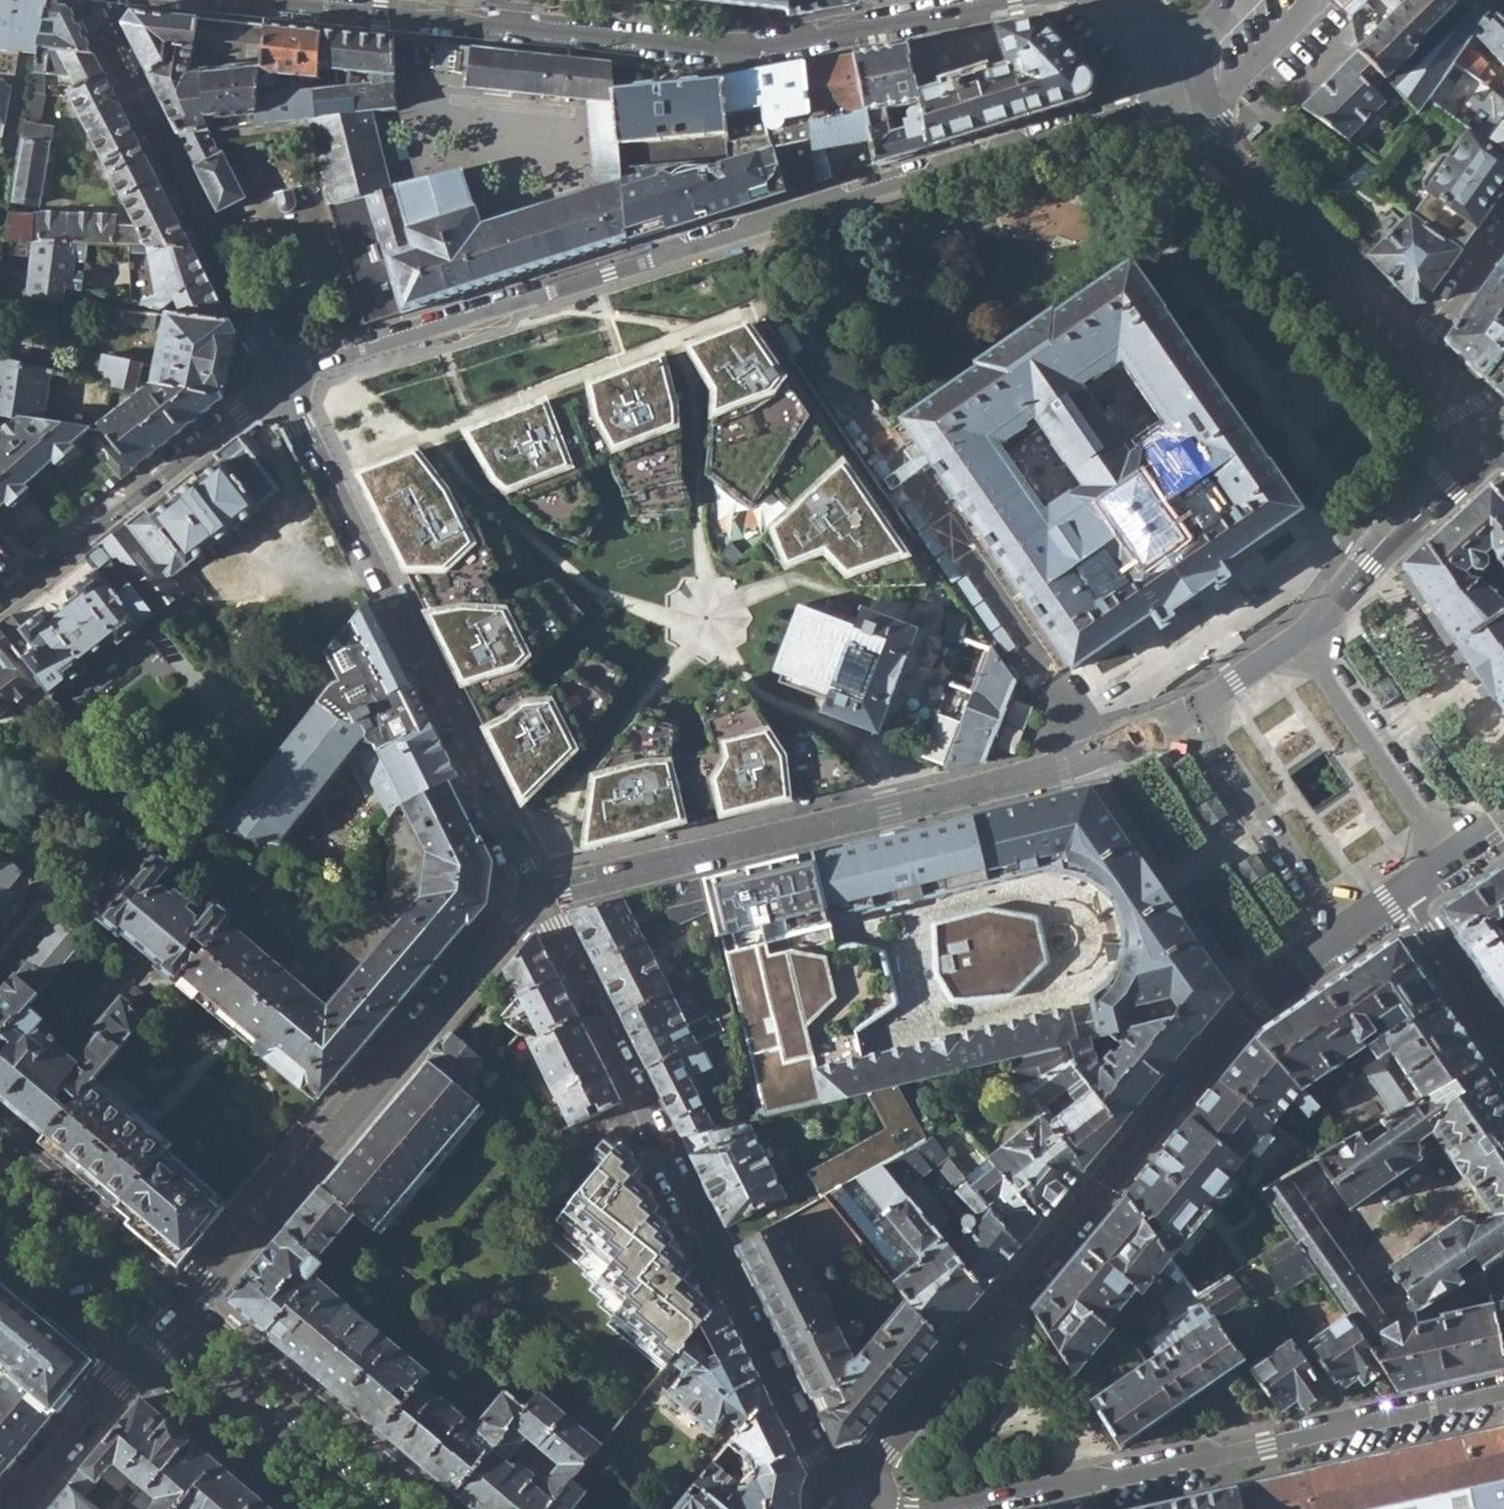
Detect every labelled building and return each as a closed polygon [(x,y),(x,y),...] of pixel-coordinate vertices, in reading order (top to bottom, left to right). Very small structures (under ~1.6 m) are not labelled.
[(10,0),(0,0),(0,47),(14,50),(32,53),(34,48),(38,34),(42,22),(47,4),(10,0)] [(785,12),(784,0),(669,0),(785,12)] [(858,5),(857,0),(784,0),(785,12),(786,18),(858,5)] [(1416,110),(1423,102),(1449,65),(1460,49),(1470,38),(1486,14),(1459,7),(1452,6),(1431,0),(1411,0),(1359,53),(1382,76),(1416,110)] [(1486,14),(1491,15),(1501,0),(1463,0),(1459,7),(1486,14)] [(1503,12),(1503,0),(1501,0),(1491,15),(1500,16),(1503,12)] [(69,6),(47,4),(42,22),(51,25),(50,36),(38,34),(34,48),(92,53),(69,6)] [(257,123),(260,86),(265,26),(130,13),(123,24),(177,132),(206,128),(257,123)] [(1500,16),(1491,15),(1486,14),(1470,38),(1474,42),(1503,69),(1503,20),(1500,16)] [(1039,21),(907,46),(918,103),(920,109),(928,148),(1080,99),(1090,73),(1039,21)] [(320,32),(265,26),(260,86),(273,86),(273,74),(316,78),(317,69),(320,32)] [(394,39),(320,32),(317,69),(370,75),(369,83),(312,88),(314,116),(364,111),(388,108),(394,39)] [(1460,49),(1464,53),(1474,42),(1470,38),(1460,49)] [(489,87),(585,98),(612,100),(612,91),(612,62),(458,46),(456,72),(490,76),(489,87)] [(907,46),(854,56),(863,109),(870,140),(874,164),(928,148),(920,109),(909,110),(907,117),(909,130),(891,133),(886,111),(918,103),(907,46)] [(0,47),(0,134),(3,134),(14,50),(0,47)] [(190,248),(103,72),(92,53),(34,48),(32,53),(29,72),(11,208),(40,211),(50,131),(37,129),(42,74),(71,78),(73,83),(67,84),(70,90),(65,92),(128,216),(120,220),(120,231),(112,231),(112,219),(37,217),(37,220),(9,219),(6,245),(36,245),(84,246),(130,247),(148,248),(190,248)] [(1464,53),(1460,49),(1449,65),(1472,82),(1483,69),(1464,53)] [(1370,91),(1382,76),(1359,53),(1303,109),(1351,142),(1387,109),(1370,91)] [(854,56),(803,66),(808,121),(863,109),(854,56)] [(1477,86),(1472,82),(1449,65),(1423,102),(1449,120),(1477,86)] [(722,80),(723,81),(725,130),(725,139),(768,133),(785,193),(791,191),(780,146),(810,139),(808,121),(803,66),(722,80)] [(1477,86),(1481,88),(1490,76),(1483,69),(1472,82),(1477,86)] [(723,81),(612,91),(612,100),(615,142),(725,130),(723,81)] [(257,123),(299,118),(314,116),(312,88),(273,86),(260,86),(257,123)] [(585,98),(591,189),(617,181),(616,166),(615,142),(612,100),(585,98)] [(824,150),(870,140),(863,109),(808,121),(810,139),(815,182),(828,177),(824,150)] [(299,118),(326,203),(388,186),(364,111),(314,116),(299,118)] [(1464,130),(1503,157),(1503,128),(1485,115),(1481,119),(1475,116),(1464,130)] [(215,149),(206,128),(177,132),(214,206),(240,194),(219,149),(215,149)] [(1503,194),(1503,157),(1464,130),(1446,156),(1439,157),(1421,184),(1421,192),(1426,195),(1478,231),(1503,194)] [(725,155),(616,166),(617,181),(622,243),(723,212),(785,193),(768,133),(725,139),(725,155)] [(791,191),(815,182),(810,139),(780,146),(791,191)] [(460,168),(388,186),(326,203),(363,325),(427,305),(522,275),(599,250),(622,243),(617,181),(591,189),(479,223),(460,168)] [(271,190),(278,216),(296,211),(289,187),(271,190)] [(1411,215),(1463,252),(1478,231),(1426,195),(1411,215)] [(1426,304),(1463,252),(1411,215),(1410,216),(1408,215),(1368,259),(1412,305),(1426,304)] [(79,291),(84,246),(36,245),(31,301),(67,304),(69,290),(79,291)] [(173,299),(148,248),(130,247),(124,299),(158,304),(173,299)] [(148,248),(173,299),(183,318),(227,324),(190,248),(148,248)] [(1185,602),(1193,597),(1201,591),(1206,588),(1211,585),(1218,595),(1223,592),(1238,582),(1226,564),(1233,559),(1247,550),(1304,512),(1235,409),(1133,258),(1131,255),(1128,257),(1048,310),(1046,307),(1008,333),(973,356),(975,359),(896,413),(951,495),(1068,668),(1069,670),(1142,622),(1150,616),(1161,633),(1177,622),(1182,619),(1175,609),(1180,605),(1185,602)] [(1486,380),(1503,359),(1503,261),(1448,341),(1486,380)] [(158,328),(161,316),(117,311),(115,329),(127,332),(137,325),(158,328)] [(233,336),(227,324),(183,318),(161,316),(158,328),(150,364),(156,366),(153,384),(98,426),(133,468),(220,401),(233,336)] [(749,318),(682,345),(709,389),(708,428),(711,427),(752,411),(788,387),(784,383),(788,375),(749,318)] [(665,349),(585,381),(592,419),(611,454),(615,464),(611,466),(621,490),(622,495),(630,518),(653,510),(676,510),(693,505),(681,473),(683,455),(681,441),(685,440),(680,428),(681,407),(665,349)] [(102,381),(139,389),(144,363),(107,355),(102,381)] [(1486,380),(1503,399),(1503,359),(1486,380)] [(16,420),(46,421),(56,373),(0,363),(0,419),(16,420)] [(839,461),(788,387),(752,411),(711,427),(708,428),(705,475),(730,490),(749,508),(774,489),(790,504),(839,461)] [(472,425),(461,429),(488,481),(508,501),(511,507),(518,505),(537,525),(563,537),(582,546),(605,510),(597,501),(597,497),(591,490),(590,484),(583,476),(583,470),(577,469),(553,410),(547,395),(472,425)] [(586,397),(553,410),(577,469),(583,470),(583,476),(610,464),(611,466),(615,464),(611,454),(592,419),(586,397)] [(16,420),(2,434),(38,474),(53,460),(56,463),(61,463),(77,451),(76,440),(87,434),(94,426),(46,421),(16,420)] [(121,478),(133,468),(98,426),(94,426),(87,434),(121,478)] [(3,504),(5,506),(11,506),(27,493),(25,484),(38,474),(2,434),(0,436),(0,506),(3,504)] [(144,511),(100,547),(154,613),(154,614),(185,592),(173,577),(188,566),(192,572),(262,516),(256,507),(278,491),(237,437),(214,457),(218,462),(149,515),(144,511)] [(460,603),(497,605),(497,594),(487,580),(494,572),(498,569),(520,568),(520,545),(513,522),(466,506),(453,490),(443,469),(421,446),(350,471),(402,576),(418,575),(434,608),(460,603)] [(926,583),(841,460),(839,461),(790,504),(766,526),(784,570),(821,555),(843,578),(850,575),(856,585),(919,584),(926,583)] [(1454,644),(1503,614),(1503,596),(1497,600),(1466,569),(1474,564),(1476,567),(1480,567),(1488,561),(1488,557),(1484,552),(1490,548),(1496,560),(1503,568),(1503,501),(1490,487),(1401,566),(1454,644)] [(0,517),(0,547),(12,564),(28,552),(0,517)] [(0,623),(0,633),(13,651),(34,678),(39,683),(50,697),(87,670),(81,661),(111,637),(117,643),(154,613),(100,547),(81,559),(91,572),(71,588),(76,594),(46,618),(41,612),(20,628),(10,615),(0,623)] [(12,564),(0,547),(0,573),(12,564)] [(528,669),(529,667),(542,652),(570,629),(586,610),(556,572),(534,589),(532,585),(508,601),(500,605),(497,605),(460,603),(434,608),(421,610),(460,690),(475,686),(528,669)] [(363,776),(385,820),(393,807),(399,805),(446,782),(455,778),(368,604),(324,658),(339,671),(341,677),(336,679),(336,685),(325,688),(217,828),(234,834),(240,841),(252,842),(252,844),(261,846),(262,842),(275,845),(351,752),(363,737),(365,743),(370,745),(381,767),(363,776)] [(860,704),(885,641),(856,630),(799,607),(774,671),(834,694),(860,704)] [(834,694),(824,718),(864,733),(869,735),(876,738),(919,628),(905,622),(865,607),(856,630),(885,641),(860,704),(834,694)] [(1454,644),(1493,702),(1494,701),(1503,716),(1503,614),(1454,644)] [(39,683),(34,678),(13,651),(0,633),(0,713),(39,683)] [(1017,685),(982,635),(967,674),(964,675),(962,677),(960,678),(960,680),(959,682),(960,684),(960,686),(962,688),(963,689),(973,693),(964,720),(953,716),(931,775),(988,761),(999,731),(1004,719),(1017,685)] [(480,728),(522,810),(547,786),(582,752),(589,746),(587,743),(598,722),(616,700),(611,696),(627,675),(586,649),(557,687),(539,692),(538,699),(520,701),(502,717),(491,722),(480,728)] [(475,686),(491,722),(502,717),(520,701),(538,699),(539,692),(528,669),(475,686)] [(1370,688),(1382,706),(1400,694),(1388,676),(1370,688)] [(792,799),(863,782),(853,773),(812,732),(779,741),(770,725),(766,725),(741,685),(731,684),(727,684),(695,702),(710,742),(716,740),(718,748),(720,758),(709,778),(718,816),(792,799)] [(582,851),(687,825),(675,787),(674,760),(675,756),(680,736),(679,720),(642,705),(611,753),(606,755),(596,772),(589,773),(582,845),(582,851)] [(1407,744),(1419,762),(1437,750),(1425,733),(1407,744)] [(363,737),(351,752),(363,776),(381,767),(370,745),(365,743),(363,737)] [(675,787),(687,825),(718,816),(709,778),(720,758),(718,748),(675,756),(674,760),(675,787)] [(384,893),(342,943),(303,990),(258,1043),(320,1097),(485,903),(488,865),(446,782),(399,805),(393,807),(385,820),(377,830),(390,852),(385,856),(384,893)] [(902,835),(834,850),(851,920),(918,904),(1060,871),(1061,877),(1063,883),(1066,883),(1073,884),(1080,886),(1085,888),(1090,891),(1094,894),(1099,898),(1103,902),(1108,907),(1111,912),(1112,915),(1114,917),(1115,920),(1116,922),(1117,925),(1117,928),(1118,932),(1119,937),(1119,941),(1119,945),(1118,951),(1117,957),(1115,963),(1112,968),(1110,973),(1106,978),(1102,982),(1098,986),(1093,990),(1089,993),(1090,997),(1092,1008),(1072,1014),(1071,1010),(863,1062),(815,1073),(815,1076),(750,1091),(756,1119),(867,1093),(892,1087),(1003,1060),(1057,1048),(1064,1045),(1089,1040),(1096,1038),(1142,1026),(1137,1008),(1176,997),(1183,1007),(1175,1018),(1197,1037),(1231,994),(1204,953),(1182,920),(1184,920),(1163,889),(1145,862),(1144,864),(1094,789),(902,835)] [(1198,805),(1210,823),(1228,811),(1216,793),(1198,805)] [(188,816),(152,857),(173,875),(175,877),(186,866),(190,868),(214,839),(188,816)] [(851,920),(834,850),(701,882),(708,909),(718,952),(829,926),(851,920)] [(1236,862),(1249,880),(1266,868),(1254,850),(1236,862)] [(172,986),(181,977),(198,957),(187,947),(195,938),(205,947),(228,920),(210,906),(195,923),(183,912),(186,909),(172,898),(169,900),(158,892),(173,875),(152,857),(129,884),(139,894),(132,903),(121,893),(97,922),(113,935),(116,933),(153,965),(150,967),(172,986)] [(1437,912),(1503,1010),(1503,866),(1437,912)] [(0,876),(0,899),(8,889),(7,888),(15,878),(5,870),(0,876)] [(181,977),(258,1043),(303,990),(342,943),(264,877),(262,879),(247,898),(228,920),(205,947),(198,957),(181,977)] [(708,909),(701,882),(680,887),(690,918),(708,909)] [(673,927),(690,918),(680,887),(659,891),(673,927)] [(643,941),(622,900),(567,914),(593,966),(643,941)] [(936,976),(937,978),(952,1006),(953,1007),(955,1007),(1012,1003),(1014,1002),(1015,1001),(1048,969),(1048,968),(1048,967),(1041,940),(1037,922),(1036,920),(1034,920),(1006,914),(993,911),(991,911),(989,911),(934,926),(933,926),(932,928),(935,962),(936,975),(936,976)] [(870,934),(871,936),(874,940),(877,943),(879,943),(880,943),(883,943),(887,942),(893,941),(894,939),(895,937),(897,926),(896,924),(896,922),(894,922),(891,922),(887,922),(884,923),(879,924),(876,926),(874,927),(872,928),(871,930),(870,932),(870,934)] [(862,1045),(859,1045),(856,1035),(856,1034),(857,1034),(898,1003),(899,1002),(899,1001),(896,961),(896,960),(894,960),(855,950),(853,950),(852,950),(836,954),(829,926),(718,952),(750,1091),(815,1076),(815,1073),(863,1062),(865,1060),(867,1058),(868,1055),(868,1051),(867,1049),(865,1046),(862,1045)] [(1055,950),(1063,948),(1064,947),(1065,947),(1066,946),(1067,945),(1068,944),(1068,942),(1068,941),(1068,939),(1068,938),(1067,937),(1066,936),(1065,935),(1064,935),(1062,935),(1061,935),(1060,935),(1052,937),(1055,950)] [(503,971),(518,998),(557,979),(536,937),(534,936),(503,971)] [(1397,940),(1323,992),(1359,1047),(1372,1038),(1367,1030),(1388,1015),(1398,1030),(1440,1002),(1397,940)] [(670,994),(643,941),(593,966),(619,1019),(670,994)] [(79,942),(46,982),(42,986),(67,1006),(103,962),(79,942)] [(25,1006),(42,986),(46,982),(27,965),(0,995),(0,1035),(25,1006)] [(517,1035),(522,1036),(534,1039),(577,1018),(557,979),(518,998),(499,1019),(517,1035)] [(43,1140),(66,1113),(54,1103),(63,1092),(74,1103),(95,1078),(131,1035),(153,1009),(132,990),(121,1003),(116,1002),(90,1031),(94,1036),(71,1063),(35,1031),(42,1023),(25,1006),(0,1035),(0,1040),(9,1048),(1,1058),(0,1058),(0,1103),(43,1140)] [(1262,1033),(1255,1042),(1301,1093),(1363,1051),(1359,1047),(1323,992),(1262,1033)] [(698,1044),(713,1036),(710,1028),(692,1036),(670,994),(619,1019),(645,1070),(698,1044)] [(1482,1064),(1440,1002),(1398,1030),(1377,1044),(1368,1050),(1369,1051),(1375,1061),(1367,1067),(1399,1112),(1408,1107),(1380,1068),(1387,1063),(1385,1061),(1390,1057),(1420,1100),(1482,1064)] [(933,1018),(933,1020),(934,1022),(934,1025),(935,1027),(937,1030),(938,1030),(940,1030),(943,1030),(952,1028),(954,1026),(955,1025),(955,1023),(955,1021),(955,1019),(954,1018),(952,1016),(949,1015),(944,1014),(941,1014),(939,1014),(936,1014),(934,1015),(933,1016),(933,1017),(933,1018)] [(1359,1047),(1363,1051),(1367,1048),(1368,1050),(1377,1044),(1398,1030),(1388,1015),(1367,1030),(1372,1038),(1359,1047)] [(618,1102),(577,1018),(534,1039),(522,1036),(568,1126),(618,1102)] [(1197,1037),(1175,1018),(1142,1026),(1096,1038),(1108,1053),(1098,1065),(1089,1040),(1064,1045),(1071,1069),(1119,1130),(1197,1037)] [(450,1034),(426,1062),(473,1101),(480,1094),(473,1086),(489,1067),(450,1034)] [(1255,1042),(1221,1083),(1272,1126),(1292,1104),(1307,1120),(1316,1111),(1310,1104),(1307,1100),(1301,1093),(1255,1042)] [(680,1139),(726,1127),(711,1093),(717,1090),(711,1080),(716,1078),(698,1044),(645,1070),(680,1139)] [(1057,1048),(1003,1060),(1011,1090),(1064,1072),(1057,1048)] [(1310,1104),(1316,1111),(1344,1144),(1357,1136),(1378,1124),(1399,1112),(1367,1067),(1375,1061),(1369,1051),(1356,1060),(1362,1068),(1316,1100),(1310,1104)] [(426,1062),(318,1189),(352,1219),(373,1236),(478,1107),(473,1101),(426,1062)] [(1482,1064),(1420,1100),(1408,1107),(1399,1112),(1378,1124),(1390,1139),(1369,1153),(1357,1136),(1344,1144),(1313,1161),(1349,1212),(1420,1163),(1422,1152),(1417,1145),(1431,1136),(1490,1219),(1477,1228),(1472,1222),(1459,1220),(1388,1268),(1419,1311),(1462,1284),(1454,1273),(1472,1259),(1481,1272),(1482,1271),(1503,1257),(1503,1096),(1482,1064)] [(1119,1130),(1071,1069),(1064,1072),(1011,1090),(1035,1118),(1083,1173),(1119,1130)] [(38,1145),(107,1204),(160,1143),(167,1138),(95,1078),(74,1103),(66,1113),(43,1140),(38,1145)] [(1221,1083),(1167,1150),(1125,1200),(1161,1250),(1170,1261),(1172,1263),(1215,1211),(1209,1207),(1274,1128),(1272,1126),(1221,1083)] [(884,1127),(806,1171),(786,1196),(725,1228),(736,1249),(822,1198),(851,1181),(877,1166),(922,1139),(892,1087),(867,1093),(884,1127)] [(1307,1100),(1310,1104),(1316,1100),(1312,1095),(1307,1100)] [(1035,1118),(987,1160),(996,1171),(1041,1224),(1083,1173),(1035,1118)] [(533,1140),(541,1149),(550,1146),(561,1130),(557,1120),(542,1129),(533,1140)] [(680,1139),(725,1228),(786,1196),(751,1129),(748,1130),(744,1122),(726,1127),(680,1139)] [(970,1191),(962,1182),(928,1136),(922,1139),(877,1166),(984,1292),(1021,1249),(970,1191)] [(607,1326),(663,1372),(671,1362),(709,1316),(698,1306),(703,1300),(683,1283),(690,1275),(679,1265),(683,1260),(657,1237),(666,1225),(655,1215),(659,1209),(648,1199),(652,1194),(633,1177),(639,1169),(629,1160),(633,1156),(608,1137),(593,1155),(602,1163),(558,1218),(568,1227),(564,1232),(586,1250),(577,1260),(586,1268),(582,1272),(594,1283),(589,1289),(602,1300),(596,1304),(613,1317),(607,1326)] [(230,1203),(160,1143),(107,1204),(177,1264),(230,1203)] [(987,1160),(962,1182),(970,1191),(996,1171),(987,1160)] [(877,1166),(851,1181),(917,1261),(892,1283),(907,1301),(942,1343),(984,1292),(877,1166)] [(1041,1224),(996,1171),(970,1191),(1021,1249),(1041,1224)] [(1306,1260),(1346,1318),(1364,1345),(1378,1336),(1391,1328),(1284,1178),(1259,1193),(1292,1240),(1306,1260)] [(851,1181),(822,1198),(860,1245),(892,1283),(917,1261),(851,1181)] [(344,1403),(379,1432),(424,1377),(428,1373),(311,1276),(306,1283),(294,1273),(308,1257),(315,1262),(352,1219),(318,1189),(223,1301),(245,1319),(284,1352),(344,1403)] [(822,1198),(736,1249),(812,1402),(814,1401),(819,1417),(835,1448),(848,1444),(855,1443),(857,1443),(861,1442),(942,1343),(907,1301),(855,1362),(799,1249),(821,1238),(832,1261),(860,1245),(822,1198)] [(1033,1311),(1075,1377),(1079,1372),(1082,1368),(1111,1332),(1106,1328),(1135,1292),(1141,1297),(1161,1273),(1170,1261),(1161,1250),(1125,1200),(1033,1311)] [(1273,1280),(1306,1260),(1292,1240),(1260,1259),(1273,1280)] [(1482,1271),(1485,1283),(1502,1272),(1503,1275),(1503,1257),(1482,1271)] [(1172,1263),(1170,1261),(1161,1273),(1176,1286),(1183,1278),(1172,1263)] [(1482,1271),(1481,1272),(1467,1281),(1470,1286),(1480,1290),(1486,1289),(1485,1283),(1482,1271)] [(1168,1326),(1201,1304),(1196,1297),(1183,1278),(1176,1286),(1168,1297),(1160,1302),(1170,1315),(1164,1320),(1168,1326)] [(1228,1278),(1226,1279),(1219,1283),(1196,1297),(1201,1304),(1212,1320),(1214,1321),(1244,1300),(1228,1278)] [(6,1377),(0,1384),(0,1475),(94,1364),(0,1282),(0,1371),(6,1377)] [(1490,1306),(1503,1362),(1503,1303),(1490,1306)] [(1145,1342),(1156,1359),(1212,1320),(1201,1304),(1168,1326),(1145,1342)] [(728,1418),(741,1430),(767,1400),(720,1305),(709,1316),(671,1362),(684,1373),(683,1379),(671,1395),(715,1432),(728,1418)] [(1503,1369),(1503,1362),(1490,1306),(1439,1317),(1439,1321),(1415,1326),(1412,1315),(1391,1328),(1378,1336),(1381,1351),(1370,1353),(1385,1374),(1397,1393),(1503,1369)] [(1363,1389),(1385,1374),(1370,1353),(1364,1345),(1346,1318),(1301,1350),(1328,1389),(1334,1384),(1340,1394),(1358,1381),(1363,1389)] [(1156,1359),(1152,1361),(1183,1406),(1244,1364),(1214,1321),(1212,1320),(1156,1359)] [(1301,1407),(1328,1389),(1301,1350),(1295,1353),(1289,1344),(1250,1372),(1280,1414),(1297,1402),(1301,1407)] [(1120,1448),(1183,1406),(1152,1361),(1147,1364),(1136,1348),(1131,1352),(1139,1363),(1127,1371),(1130,1376),(1097,1399),(1094,1395),(1096,1393),(1093,1388),(1085,1394),(1120,1448)] [(1075,1377),(1081,1387),(1093,1379),(1082,1368),(1079,1372),(1075,1377)] [(379,1432),(454,1496),(526,1409),(507,1393),(476,1429),(430,1390),(434,1386),(424,1377),(379,1432)] [(600,1446),(538,1394),(526,1409),(454,1496),(470,1508),(549,1508),(571,1482),(592,1456),(600,1446)] [(215,1465),(139,1400),(48,1508),(92,1508),(94,1507),(87,1501),(109,1475),(113,1473),(151,1504),(151,1508),(178,1508),(215,1465)] [(806,1476),(767,1400),(741,1430),(694,1485),(723,1508),(801,1508),(800,1505),(800,1500),(801,1494),(803,1485),(806,1476)] [(1236,1490),(1240,1508),(1375,1508),(1472,1488),(1476,1508),(1503,1508),(1503,1431),(1275,1481),(1236,1490)] [(608,1470),(592,1456),(571,1482),(587,1495),(608,1470)] [(215,1465),(178,1508),(269,1508),(215,1465)] [(587,1495),(571,1482),(549,1508),(576,1508),(587,1495)] [(674,1508),(723,1508),(694,1485),(674,1508)] [(1236,1490),(1149,1508),(1240,1508),(1236,1490)]
